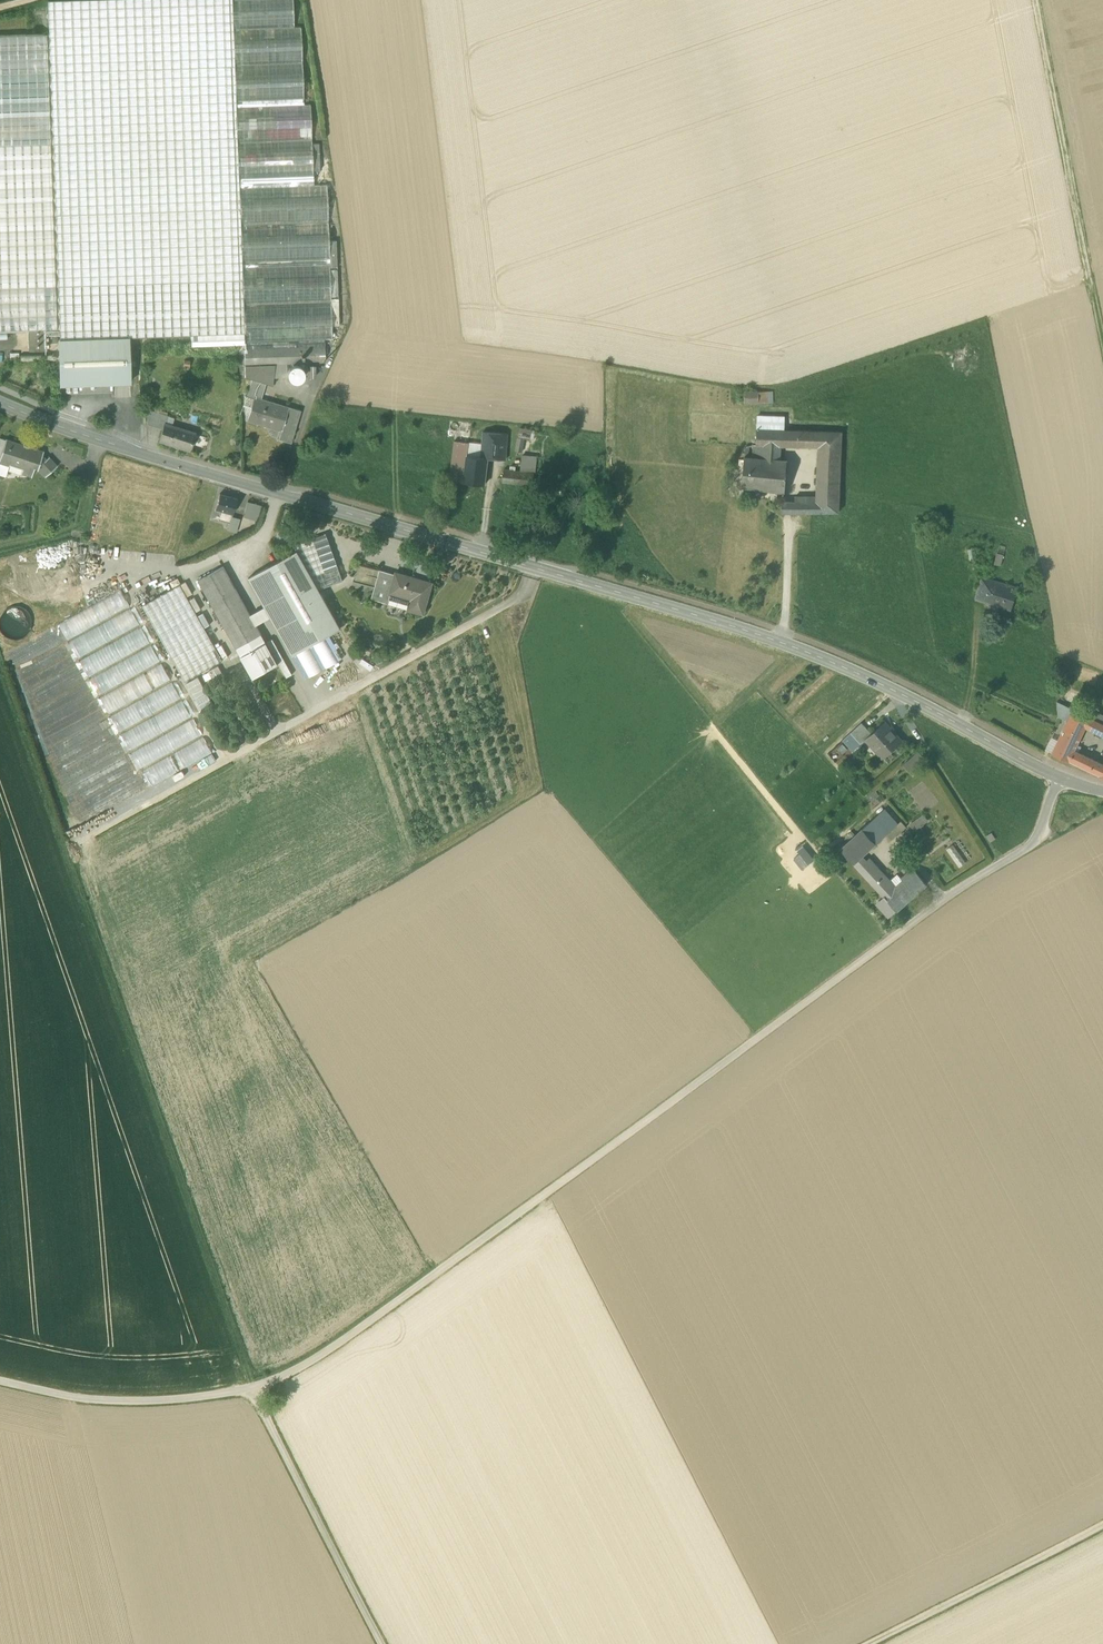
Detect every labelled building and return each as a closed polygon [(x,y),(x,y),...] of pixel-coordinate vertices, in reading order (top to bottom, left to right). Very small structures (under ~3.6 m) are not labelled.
[(53,143),(237,137),(233,29),(232,0),(90,0),(48,1),(49,34),(53,143)] [(233,29),(294,27),(293,0),(232,0),(233,29)] [(301,27),(294,27),(233,29),(237,137),(244,334),(244,344),(244,350),(325,346),(325,340),(332,340),(332,326),(331,299),(331,297),(330,270),(330,268),(329,241),(327,185),(314,185),(310,104),(304,104),(301,27)] [(59,329),(53,143),(49,34),(0,36),(0,331),(59,329)] [(244,334),(237,137),(53,143),(59,329),(60,340),(129,338),(191,336),(244,334)] [(329,241),(330,268),(337,267),(336,241),(329,241)] [(330,270),(331,297),(338,297),(337,269),(330,270)] [(339,326),(338,298),(331,299),(332,326),(339,326)] [(244,344),(244,334),(191,336),(191,345),(239,344),(244,344)] [(131,382),(129,338),(60,340),(61,385),(131,382)] [(244,350),(245,365),(275,364),(286,364),(323,363),(325,358),(325,346),(244,350)] [(21,354),(21,362),(56,360),(56,353),(21,354)] [(273,377),(275,364),(245,365),(245,374),(245,378),(252,380),(253,380),(266,383),(266,384),(273,386),(273,377)] [(286,377),(286,364),(275,364),(273,377),(286,377)] [(261,389),(264,390),(266,384),(266,383),(253,380),(252,380),(251,386),(261,389)] [(259,420),(282,427),(288,408),(258,399),(261,389),(251,386),(248,395),(246,400),(253,402),(249,414),(247,420),(258,424),(259,420)] [(744,392),(744,403),(746,403),(759,403),(759,392),(744,392)] [(759,392),(759,403),(768,402),(767,392),(759,392)] [(288,407),(288,408),(282,427),(281,431),(280,431),(278,440),(291,444),(301,411),(288,407)] [(147,425),(163,430),(165,425),(168,417),(168,416),(147,410),(147,425)] [(771,446),(773,446),(773,431),(785,431),(785,430),(785,417),(758,416),(756,445),(771,446)] [(247,421),(280,431),(281,431),(282,427),(259,420),(258,424),(247,420),(247,421)] [(159,441),(190,451),(193,442),(191,442),(194,435),(195,435),(195,434),(194,434),(165,425),(163,430),(159,441)] [(521,435),(529,436),(530,428),(522,427),(521,435)] [(781,446),(798,447),(799,431),(790,430),(785,430),(785,431),(773,431),(773,446),(781,446)] [(842,432),(799,431),(798,447),(819,448),(816,502),(816,513),(839,513),(842,432)] [(488,459),(506,460),(508,434),(483,432),(482,445),(481,458),(488,459)] [(516,451),(523,452),(525,439),(518,438),(516,451)] [(6,476),(9,466),(10,466),(10,465),(12,461),(24,465),(22,469),(21,474),(21,475),(22,473),(31,476),(31,478),(32,478),(34,469),(35,468),(37,469),(37,470),(38,470),(39,466),(40,463),(43,455),(44,451),(43,451),(43,452),(29,448),(29,446),(28,448),(24,446),(25,445),(24,445),(24,446),(6,440),(7,439),(6,439),(6,440),(0,457),(0,474),(6,476)] [(450,481),(485,485),(488,459),(481,458),(482,445),(454,441),(450,481)] [(770,459),(771,446),(756,445),(754,450),(753,455),(755,458),(770,459)] [(770,459),(781,460),(781,446),(773,446),(771,446),(770,459)] [(534,473),(535,473),(535,466),(537,457),(523,456),(522,465),(521,471),(534,473)] [(45,477),(57,467),(58,466),(49,457),(46,459),(41,464),(40,463),(39,466),(47,475),(45,477)] [(742,487),(785,492),(787,460),(781,460),(770,459),(755,458),(745,457),(742,487)] [(12,461),(10,465),(22,469),(24,465),(12,461)] [(39,466),(38,470),(45,477),(47,475),(39,466)] [(503,482),(533,485),(534,473),(521,471),(516,471),(516,467),(511,467),(510,470),(504,469),(503,482)] [(216,508),(234,513),(238,499),(220,494),(216,508)] [(243,517),(256,521),(261,506),(248,502),(243,517)] [(783,513),(816,513),(816,502),(782,502),(783,513)] [(222,511),(220,519),(229,520),(231,513),(222,511)] [(230,530),(238,532),(242,519),(233,517),(230,530)] [(294,545),(297,551),(319,590),(343,581),(327,534),(294,545)] [(341,629),(319,590),(297,551),(259,573),(302,650),(341,629)] [(995,564),(1001,566),(1004,555),(1001,554),(998,553),(995,564)] [(199,581),(237,649),(262,636),(256,626),(250,615),(224,567),(199,581)] [(372,599),(389,604),(393,590),(392,590),(397,575),(380,570),(372,599)] [(302,650),(259,573),(249,578),(265,607),(250,615),(256,626),(271,617),(293,656),(302,650)] [(392,590),(393,590),(413,596),(409,610),(423,614),(432,584),(397,573),(397,575),(392,590)] [(999,606),(1011,610),(1017,588),(982,577),(976,599),(993,605),(992,607),(997,609),(999,606)] [(180,585),(187,597),(193,594),(186,582),(180,585)] [(143,606),(185,682),(223,661),(216,649),(205,628),(198,617),(196,613),(189,601),(187,597),(180,585),(143,606)] [(389,604),(409,610),(413,596),(393,590),(389,604)] [(67,643),(129,608),(120,592),(58,626),(67,643)] [(189,601),(196,613),(202,610),(195,598),(189,601)] [(12,634),(26,624),(23,619),(25,617),(20,611),(16,614),(12,610),(0,619),(12,634)] [(78,661),(140,627),(130,610),(68,644),(78,661)] [(203,614),(198,617),(205,628),(210,625),(203,614)] [(88,679),(150,645),(141,628),(79,662),(88,679)] [(262,636),(237,649),(241,657),(266,643),(262,636)] [(241,657),(253,679),(278,665),(266,643),(241,657)] [(98,697),(160,663),(151,646),(89,681),(98,697)] [(216,649),(223,661),(228,658),(222,646),(216,649)] [(108,716),(170,681),(161,664),(99,699),(108,716)] [(218,667),(209,672),(215,684),(225,678),(218,667)] [(188,683),(194,693),(206,687),(200,677),(188,683)] [(119,735),(181,701),(172,684),(109,718),(119,735)] [(208,692),(206,687),(194,693),(196,698),(208,692)] [(129,753),(191,718),(182,701),(120,736),(129,753)] [(1058,716),(1068,721),(1073,710),(1064,705),(1058,716)] [(1052,753),(1069,761),(1074,751),(1085,728),(1090,718),(1073,710),(1068,721),(1052,753)] [(1090,718),(1085,728),(1102,736),(1102,724),(1090,718)] [(140,771),(202,736),(193,719),(130,754),(140,771)] [(884,722),(882,724),(892,735),(894,733),(884,722)] [(851,733),(861,744),(866,739),(868,738),(868,737),(871,734),(862,723),(851,733)] [(876,750),(883,758),(901,741),(894,733),(892,735),(882,724),(871,734),(868,737),(868,738),(878,748),(876,750)] [(844,739),(854,750),(861,744),(851,733),(844,739)] [(150,789),(212,754),(203,737),(141,772),(150,789)] [(866,739),(876,750),(878,748),(868,738),(866,739)] [(1099,776),(1102,768),(1102,764),(1074,751),(1069,761),(1099,776)] [(904,765),(910,772),(924,759),(918,752),(904,765)] [(876,844),(886,835),(897,825),(884,810),(862,829),(876,844)] [(910,826),(914,831),(928,821),(924,815),(910,826)] [(901,821),(897,825),(886,835),(891,840),(906,827),(901,821)] [(862,857),(876,844),(862,829),(841,849),(854,864),(862,857)] [(803,843),(796,848),(801,854),(794,859),(803,870),(816,859),(803,843)] [(954,845),(947,849),(959,868),(966,863),(954,845)] [(869,880),(879,869),(870,859),(867,862),(862,857),(854,864),(869,880)] [(869,880),(884,897),(893,890),(890,886),(893,883),(880,869),(879,869),(869,880)] [(913,869),(901,879),(903,881),(915,895),(927,884),(914,869),(913,869)] [(884,897),(897,911),(915,895),(903,881),(893,890),(884,897)]
